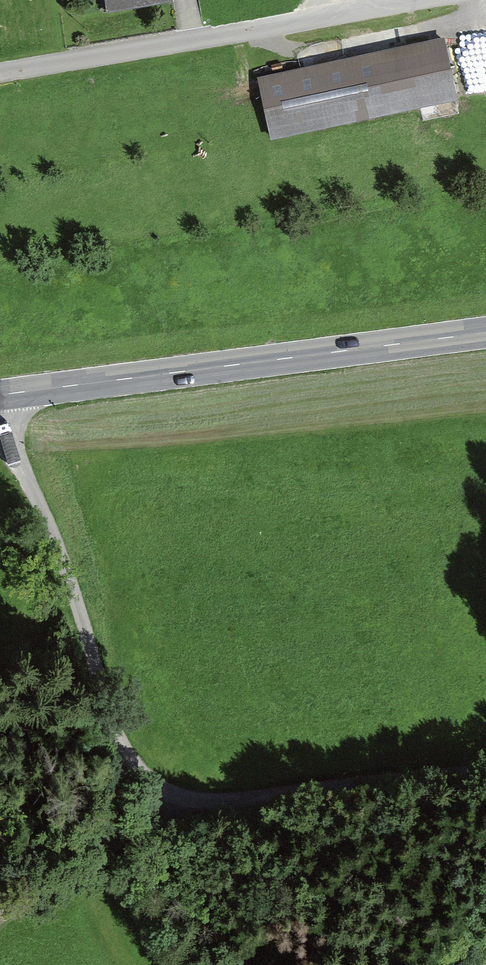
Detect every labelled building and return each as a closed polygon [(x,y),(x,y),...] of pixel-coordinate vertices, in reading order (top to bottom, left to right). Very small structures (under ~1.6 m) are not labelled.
[(109,16),(175,6),(174,0),(107,0),(109,16)] [(444,38),(256,78),(269,142),(458,101),(444,38)]
